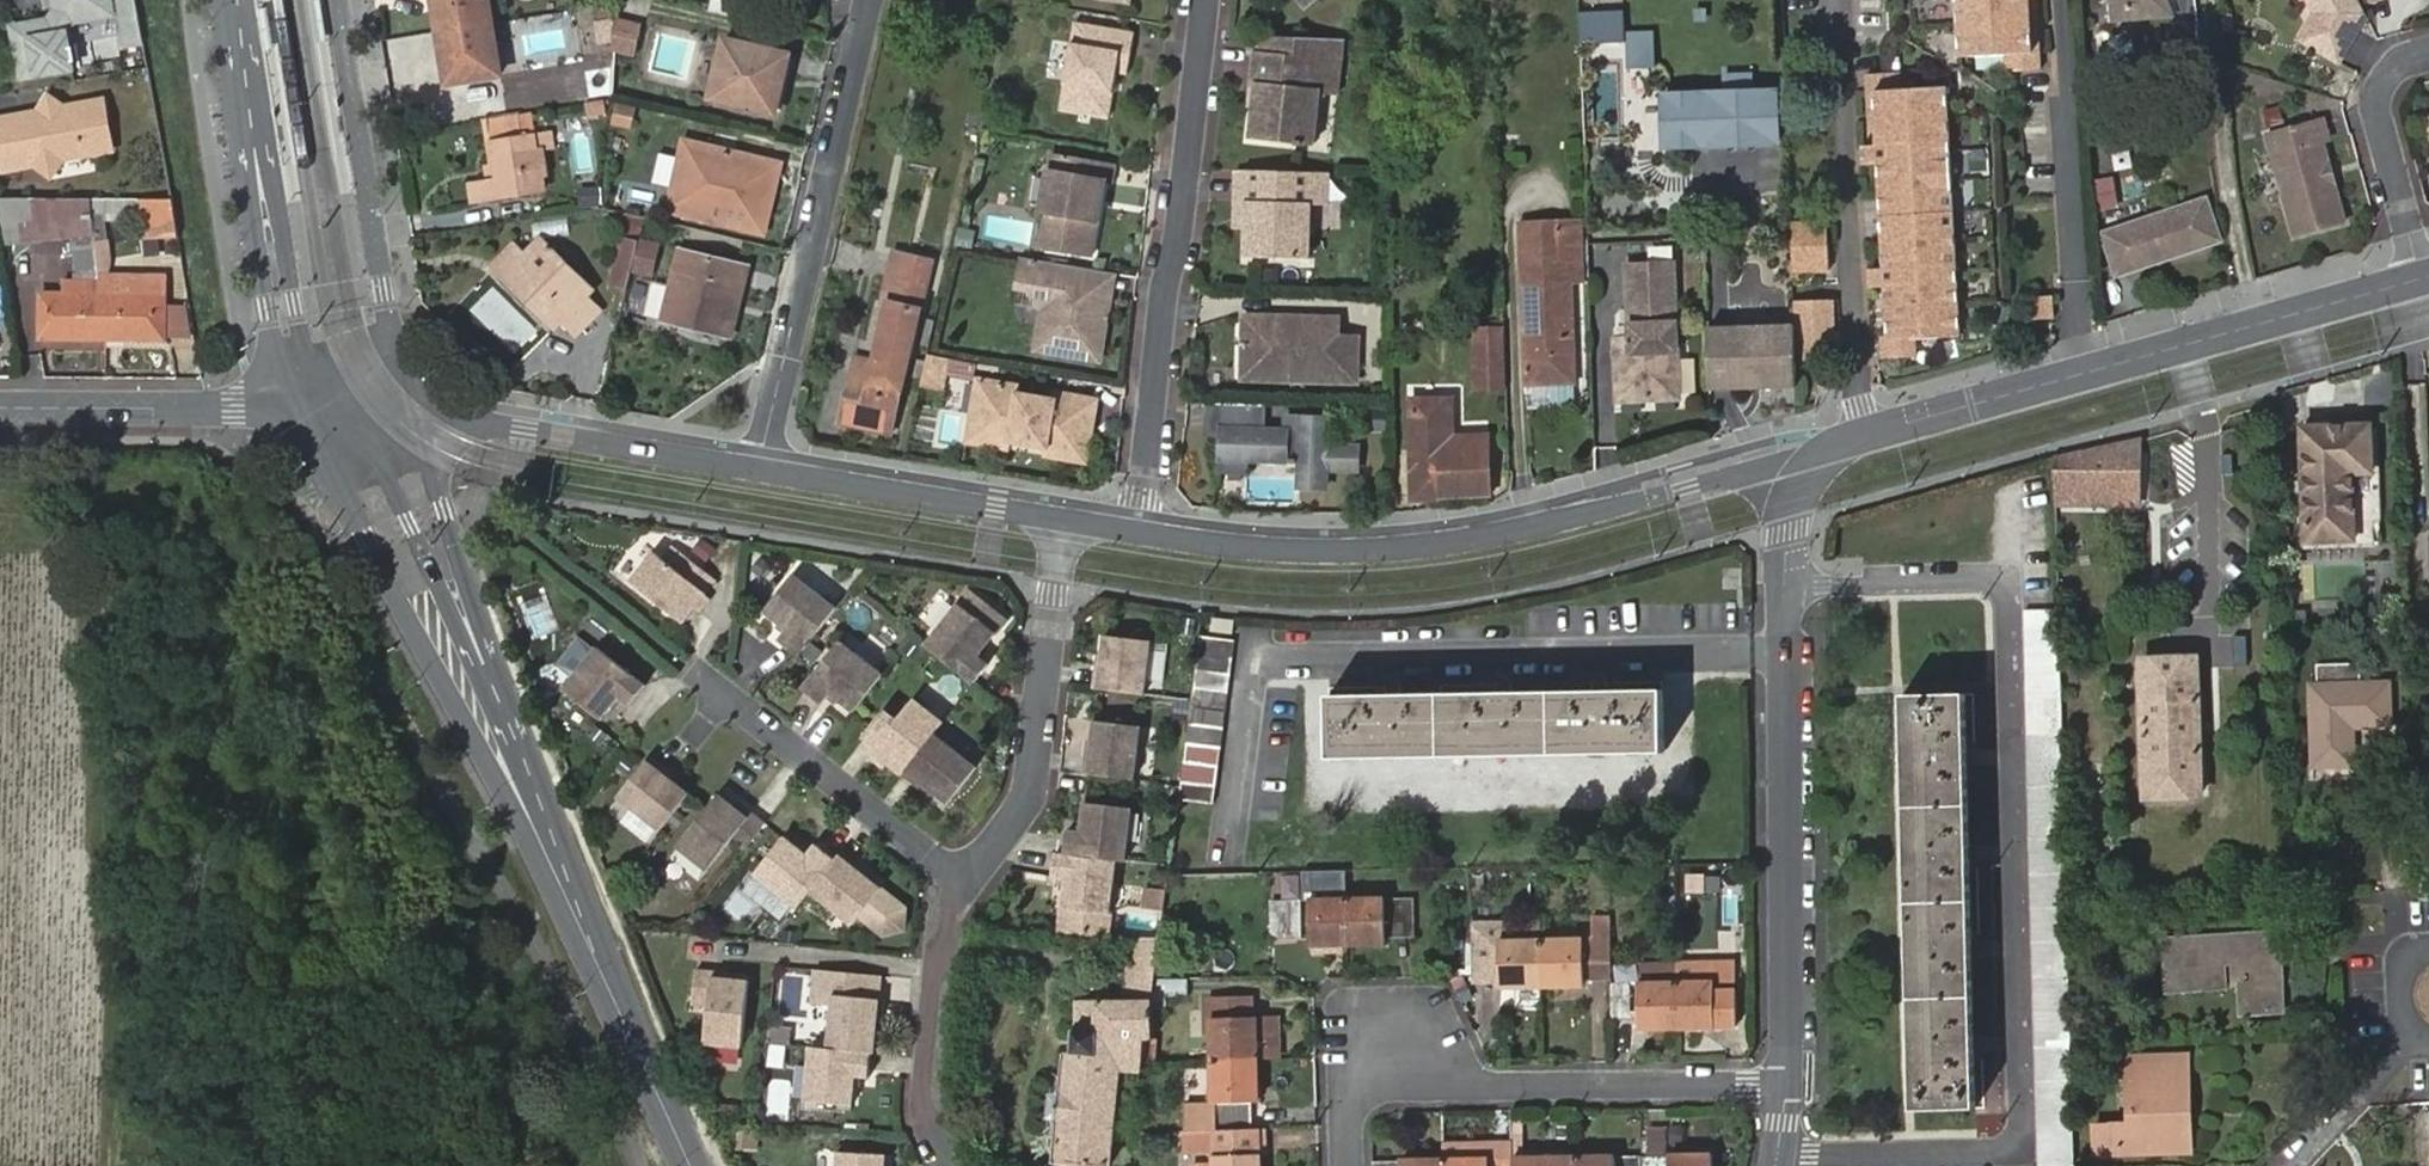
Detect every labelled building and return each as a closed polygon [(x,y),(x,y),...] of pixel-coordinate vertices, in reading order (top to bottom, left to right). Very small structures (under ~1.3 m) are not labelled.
[(55,6),(48,17),(11,24),(20,76),(73,67),(66,30),(73,20),(113,13),(110,0),(54,0),(55,6)] [(125,49),(146,45),(137,0),(115,0),(125,49)] [(449,28),(489,23),(486,0),(435,0),(435,2),(445,1),(449,28)] [(1957,61),(2001,59),(2002,74),(2038,72),(2037,51),(2030,52),(2026,0),(2034,0),(1954,0),(1957,61)] [(2037,51),(2035,0),(2034,0),(2026,0),(2030,52),(2037,51)] [(2111,19),(2172,16),(2171,0),(2109,0),(2111,19)] [(2366,15),(2358,0),(2309,0),(2316,13),(2301,39),(2338,60),(2366,15)] [(435,2),(439,30),(449,28),(445,1),(435,2)] [(614,19),(613,49),(631,53),(638,25),(614,19)] [(1128,72),(1135,30),(1075,20),(1061,103),(1114,113),(1120,71),(1128,72)] [(453,56),(443,57),(446,83),(478,78),(475,56),(494,53),(489,23),(449,28),(453,56)] [(449,28),(439,30),(443,57),(453,56),(449,28)] [(1654,28),(1626,31),(1629,65),(1658,61),(1654,28)] [(1348,91),(1348,35),(1254,34),(1254,54),(1259,54),(1328,55),(1328,90),(1348,91)] [(78,60),(119,58),(117,37),(77,40),(78,60)] [(719,45),(708,105),(779,117),(790,57),(719,45)] [(497,75),(494,53),(475,56),(478,78),(497,75)] [(1328,55),(1259,54),(1257,86),(1264,85),(1263,106),(1262,138),(1308,140),(1308,144),(1317,144),(1318,140),(1327,139),(1328,90),(1328,55)] [(1878,194),(1952,191),(1945,84),(1901,86),(1900,87),(1899,69),(1864,71),(1865,93),(1873,92),(1875,141),(1868,142),(1863,142),(1864,162),(1876,161),(1876,163),(1878,194)] [(1873,92),(1865,93),(1865,94),(1868,142),(1875,141),(1873,92)] [(1699,97),(1701,147),(1779,144),(1778,94),(1699,97)] [(1666,148),(1701,147),(1699,97),(1665,97),(1666,148)] [(632,127),(637,103),(614,99),(610,124),(632,127)] [(0,117),(0,140),(5,169),(112,152),(104,101),(0,117)] [(518,113),(484,118),(492,167),(500,166),(502,180),(488,182),(480,183),(483,203),(538,196),(536,180),(544,178),(542,150),(535,150),(533,137),(522,138),(518,113)] [(2295,237),(2345,223),(2325,148),(2330,146),(2323,120),(2267,136),(2295,237)] [(550,134),(533,137),(535,150),(542,150),(552,148),(550,134)] [(685,148),(667,210),(765,236),(779,168),(685,148)] [(1048,150),(1040,204),(1045,205),(1044,207),(1046,208),(1040,245),(1091,251),(1102,183),(1110,183),(1114,159),(1048,150)] [(500,166),(492,167),(486,168),(488,182),(502,180),(500,166)] [(1246,166),(1239,167),(1237,222),(1249,220),(1250,197),(1245,197),(1246,166)] [(1315,198),(1317,168),(1246,166),(1245,197),(1250,197),(1249,220),(1247,249),(1310,251),(1312,198),(1315,198)] [(2094,180),(2100,210),(2120,206),(2114,176),(2094,180)] [(471,204),(483,203),(480,183),(468,185),(471,204)] [(1881,231),(1954,227),(1952,191),(1878,194),(1881,231)] [(49,237),(46,199),(35,199),(38,238),(49,237)] [(96,235),(94,199),(86,199),(46,199),(49,237),(96,235)] [(148,237),(179,237),(173,199),(141,199),(148,237)] [(2219,245),(2208,202),(2103,230),(2116,273),(2219,245)] [(987,216),(984,237),(1015,241),(1018,221),(987,216)] [(1828,218),(1791,219),(1793,268),(1815,267),(1814,257),(1830,256),(1828,218)] [(1577,225),(1553,227),(1555,259),(1567,259),(1569,283),(1580,283),(1577,225)] [(1555,259),(1553,227),(1517,229),(1529,385),(1530,388),(1575,384),(1569,283),(1567,259),(1555,259)] [(1961,333),(1954,227),(1881,231),(1884,265),(1870,266),(1872,285),(1885,285),(1888,332),(1880,333),(1881,355),(1917,353),(1916,337),(1961,333)] [(637,242),(631,271),(649,276),(656,247),(637,242)] [(527,290),(521,295),(553,326),(560,319),(576,334),(598,310),(583,296),(589,290),(540,243),(525,258),(510,274),(527,290)] [(493,268),(521,295),(527,290),(510,274),(525,258),(512,247),(493,268)] [(682,251),(663,321),(729,338),(747,270),(682,251)] [(892,307),(878,365),(858,360),(843,424),(891,435),(931,264),(897,255),(896,257),(884,306),(892,307)] [(1814,257),(1815,267),(1831,268),(1830,256),(1814,257)] [(1113,275),(1027,261),(1022,290),(1033,291),(1049,311),(1042,352),(1107,363),(1116,307),(1107,306),(1113,275)] [(1673,265),(1629,268),(1632,323),(1616,323),(1621,402),(1681,399),(1673,265)] [(110,310),(109,341),(165,342),(166,278),(99,277),(100,281),(103,311),(106,310),(110,310)] [(40,340),(107,341),(106,310),(103,311),(98,311),(97,281),(64,280),(64,294),(41,294),(40,340)] [(492,284),(467,309),(513,355),(538,330),(492,284)] [(2055,292),(2035,293),(2036,315),(2056,315),(2055,292)] [(1795,323),(1796,358),(1838,356),(1836,298),(1794,299),(1795,323)] [(1293,370),(1293,379),(1362,381),(1363,335),(1343,333),(1343,318),(1250,313),(1248,353),(1266,368),(1293,370)] [(1707,327),(1709,389),(1797,385),(1796,358),(1795,323),(1707,327)] [(1502,380),(1500,331),(1481,332),(1482,373),(1495,372),(1496,380),(1502,380)] [(1247,377),(1293,379),(1293,370),(1266,368),(1248,353),(1247,377)] [(1483,381),(1496,380),(1495,372),(1482,373),(1483,381)] [(1087,417),(1096,418),(1099,393),(1059,386),(1058,392),(1022,386),(1023,380),(984,375),(977,417),(975,431),(1016,438),(1021,439),(1022,432),(1039,436),(1039,442),(1050,443),(1082,449),(1087,417)] [(1266,402),(1220,400),(1219,419),(1225,420),(1224,467),(1248,468),(1248,456),(1306,457),(1305,484),(1329,485),(1331,417),(1290,416),(1290,428),(1266,427),(1266,402)] [(1451,400),(1409,401),(1412,501),(1489,499),(1487,438),(1453,439),(1451,400)] [(975,431),(977,417),(967,416),(963,441),(1014,450),(1016,438),(975,431)] [(1090,461),(1096,418),(1087,417),(1082,449),(1050,443),(1048,454),(1090,461)] [(2355,470),(2370,470),(2369,424),(2300,428),(2304,540),(2357,538),(2355,470)] [(2138,504),(2139,429),(2053,460),(2054,504),(2138,504)] [(1021,439),(1039,442),(1039,436),(1022,432),(1021,439)] [(2372,537),(2370,470),(2355,470),(2357,538),(2372,537)] [(675,571),(655,554),(631,583),(684,624),(707,596),(703,592),(713,579),(686,557),(675,571)] [(801,651),(838,603),(797,570),(767,607),(791,625),(782,636),(801,651)] [(927,648),(975,686),(990,666),(979,658),(1009,620),(972,591),(927,648)] [(2284,615),(2284,630),(2305,629),(2304,614),(2284,615)] [(853,626),(815,674),(857,707),(886,671),(863,652),(872,641),(853,626)] [(2060,627),(2023,628),(2039,1165),(2075,1165),(2072,1042),(2071,1038),(2071,1035),(2066,913),(2060,627)] [(1181,787),(1179,798),(1213,802),(1235,639),(1200,634),(1192,702),(1189,722),(1185,754),(1181,787)] [(1105,637),(1098,691),(1145,696),(1151,643),(1105,637)] [(599,718),(619,695),(629,704),(645,686),(599,646),(564,687),(599,718)] [(2194,658),(2141,659),(2142,680),(2145,797),(2198,795),(2194,658)] [(2141,659),(2131,659),(2131,681),(2142,680),(2141,659)] [(2312,685),(2315,763),(2353,763),(2352,725),(2390,724),(2389,682),(2362,683),(2361,663),(2317,664),(2317,684),(2312,685)] [(1330,694),(1332,758),(1665,751),(1664,688),(1330,694)] [(1903,694),(1914,1109),(1976,1108),(1966,693),(1903,694)] [(867,734),(880,744),(877,748),(906,772),(927,746),(948,720),(919,696),(902,717),(889,707),(867,734)] [(1095,722),(1088,775),(1134,781),(1141,728),(1095,722)] [(927,746),(906,772),(948,805),(969,780),(927,746)] [(682,800),(640,766),(611,802),(653,836),(682,800)] [(738,857),(760,830),(746,819),(742,823),(713,800),(672,853),(700,875),(724,845),(738,857)] [(1064,859),(1068,859),(1111,864),(1125,865),(1131,812),(1084,806),(1081,836),(1067,835),(1064,859)] [(801,904),(830,868),(811,852),(802,863),(779,845),(749,882),(791,916),(801,904)] [(1064,859),(1055,857),(1052,881),(1062,882),(1058,912),(1104,917),(1111,864),(1068,859),(1064,859)] [(872,901),(830,868),(801,904),(843,937),(872,901)] [(1126,927),(1162,928),(1164,887),(1142,886),(1141,906),(1127,905),(1126,927)] [(1412,899),(1348,901),(1349,943),(1387,943),(1388,936),(1413,935),(1412,899)] [(1349,943),(1348,901),(1310,900),(1311,944),(1349,943)] [(1269,903),(1269,939),(1296,939),(1295,904),(1269,903)] [(1593,921),(1594,975),(1611,975),(1610,920),(1593,921)] [(2270,953),(2280,953),(2278,932),(2181,937),(2182,965),(2203,963),(2204,988),(2225,987),(2223,962),(2234,962),(2235,978),(2241,978),(2255,978),(2257,1012),(2283,1011),(2280,965),(2271,966),(2270,953)] [(1161,937),(1135,936),(1125,998),(1076,998),(1072,1052),(1065,1051),(1061,1093),(1059,1093),(1056,1125),(1057,1125),(1054,1162),(1109,1165),(1111,1165),(1116,1107),(1121,1107),(1122,1098),(1117,1097),(1119,1068),(1143,1070),(1144,1061),(1147,1037),(1154,1038),(1153,1013),(1152,1004),(1153,998),(1155,979),(1161,937)] [(1541,985),(1541,940),(1500,940),(1500,986),(1541,985)] [(1585,940),(1541,940),(1541,985),(1585,984),(1585,940)] [(1472,941),(1472,977),(1490,976),(1490,941),(1472,941)] [(2280,965),(2280,953),(2270,953),(2271,966),(2280,965)] [(1675,1027),(1675,982),(1675,961),(1652,961),(1652,982),(1641,982),(1639,982),(1639,1027),(1675,1027)] [(1652,982),(1652,961),(1640,961),(1641,982),(1652,982)] [(688,1005),(706,1007),(702,1045),(738,1049),(744,982),(708,978),(709,973),(691,971),(688,1005)] [(868,1055),(872,1056),(877,1003),(879,977),(812,971),(809,1005),(830,1008),(825,1052),(868,1055)] [(1187,978),(1155,979),(1153,998),(1167,997),(1188,996),(1187,978)] [(2255,978),(2241,978),(2243,1012),(2257,1012),(2255,978)] [(1735,980),(1675,982),(1675,1027),(1715,1027),(1715,1023),(1735,1024),(1735,980)] [(1611,983),(1611,1020),(1630,1019),(1630,982),(1611,983)] [(1210,997),(1212,1060),(1258,1059),(1264,1058),(1262,1029),(1260,1029),(1259,1016),(1256,1017),(1247,1016),(1247,996),(1210,997)] [(1152,1004),(1153,1013),(1168,1013),(1167,997),(1153,998),(1152,1004)] [(1147,1037),(1144,1061),(1155,1061),(1157,1039),(1154,1038),(1147,1037)] [(866,1079),(868,1055),(825,1052),(807,1050),(802,1106),(850,1108),(852,1079),(866,1079)] [(2190,1056),(2176,1057),(2177,1095),(2170,1095),(2170,1119),(2178,1119),(2178,1141),(2192,1140),(2190,1056)] [(2177,1095),(2176,1057),(2130,1058),(2132,1120),(2096,1122),(2097,1143),(2178,1141),(2178,1119),(2170,1119),(2170,1095),(2177,1095)] [(1258,1059),(1212,1060),(1212,1103),(1185,1104),(1185,1130),(1213,1130),(1217,1129),(1252,1129),(1251,1102),(1258,1103),(1258,1059)] [(1511,1112),(1493,1112),(1494,1145),(1494,1148),(1511,1147),(1510,1116),(1511,1112)] [(1213,1130),(1215,1165),(1260,1165),(1259,1128),(1252,1129),(1217,1129),(1213,1130)] [(1443,1145),(1443,1160),(1495,1159),(1494,1148),(1494,1145),(1443,1145)] [(1443,1160),(1443,1165),(1511,1165),(1511,1159),(1511,1147),(1494,1148),(1495,1159),(1443,1160)] [(1642,1165),(1712,1165),(1712,1155),(1642,1156),(1642,1165)] [(883,1158),(838,1156),(838,1165),(883,1165),(883,1158)] [(1642,1156),(1577,1158),(1577,1165),(1642,1165),(1642,1156)] [(1511,1165),(1577,1165),(1577,1158),(1511,1159),(1511,1165)]
